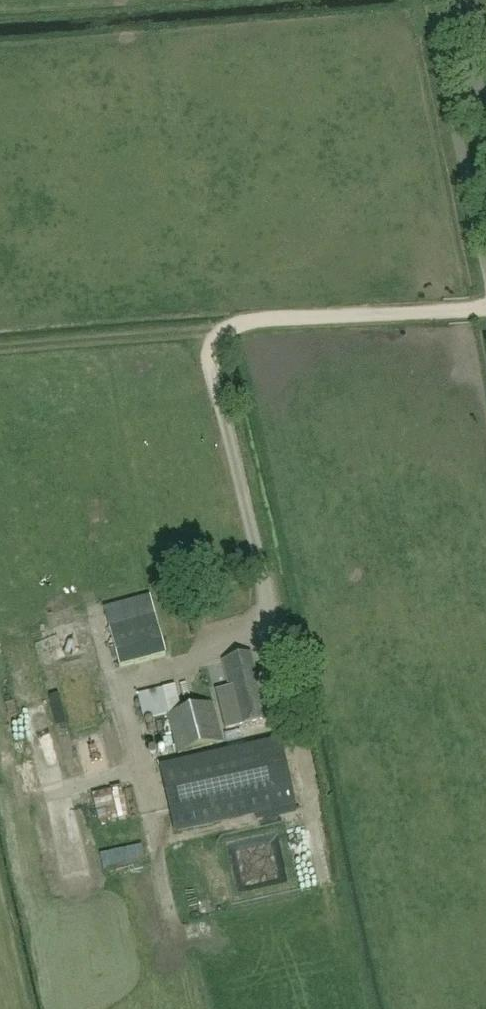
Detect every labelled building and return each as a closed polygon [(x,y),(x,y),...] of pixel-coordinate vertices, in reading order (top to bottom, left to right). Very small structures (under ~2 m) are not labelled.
[(156,618),(110,630),(120,669),(166,656),(156,618)] [(238,725),(269,718),(262,690),(260,691),(251,654),(223,660),(238,725)] [(176,684),(139,691),(144,718),(181,710),(176,684)] [(177,753),(223,741),(213,703),(167,715),(177,753)] [(175,818),(292,792),(280,741),(164,768),(175,818)] [(109,800),(114,814),(136,804),(130,791),(109,800)]
